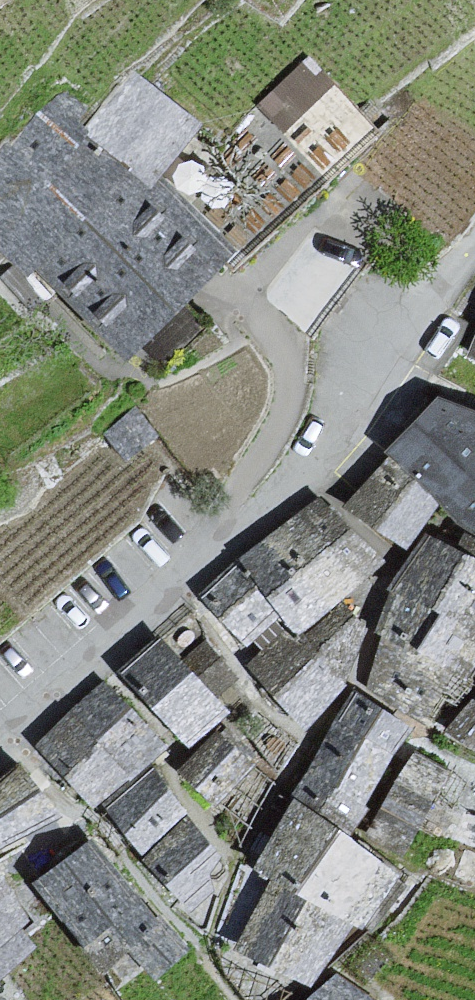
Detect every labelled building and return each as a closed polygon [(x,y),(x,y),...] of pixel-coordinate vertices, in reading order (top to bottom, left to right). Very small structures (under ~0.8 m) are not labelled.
[(368,127),(309,62),(263,104),(323,169),(368,127)] [(128,359),(218,261),(51,107),(0,161),(0,241),(128,359)] [(396,455),(441,501),(474,530),(474,529),(474,414),(440,399),(416,424),(390,450),(396,455)] [(155,431),(130,409),(103,440),(128,462),(155,431)] [(441,501),(396,455),(355,499),(350,504),(405,545),(441,501)] [(291,523),(253,557),(241,568),(210,596),(207,598),(245,640),(279,611),(299,633),(297,634),(291,640),(284,633),(251,663),(264,678),(304,722),(343,687),(364,625),(359,619),(339,597),(378,563),(335,514),(320,498),(291,523)] [(424,538),(396,589),(404,594),(385,629),(398,636),(370,687),(428,718),(434,708),(445,688),(455,694),(474,657),(474,544),(469,541),(460,558),(447,551),(424,538)] [(184,663),(162,639),(125,672),(188,744),(226,711),(214,698),(236,678),(205,644),(184,663)] [(54,762),(92,805),(128,773),(159,745),(109,690),(104,685),(74,713),(38,745),(54,762)] [(282,828),(258,866),(280,880),(251,925),(239,944),(309,987),(349,923),(360,930),(397,871),(378,858),(347,836),(366,807),(361,804),(393,754),(409,728),(358,695),(346,713),(341,721),(337,729),(310,771),(305,779),(292,799),(298,803),(282,828)] [(474,701),(451,734),(474,751),(474,702),(474,701)] [(249,763),(219,735),(184,772),(213,800),(249,763)] [(414,754),(399,781),(383,809),(369,833),(399,850),(412,826),(428,797),(443,771),(414,754)] [(16,765),(0,779),(0,841),(44,815),(54,809),(16,765)] [(187,817),(152,776),(108,813),(143,854),(187,817)] [(221,860),(183,821),(143,859),(190,907),(210,888),(201,879),(221,860)] [(107,861),(89,841),(39,884),(102,958),(122,941),(155,979),(186,953),(160,923),(107,861)] [(34,947),(18,930),(28,919),(0,889),(0,976),(34,947)] [(337,976),(310,999),(369,999),(337,976)]
